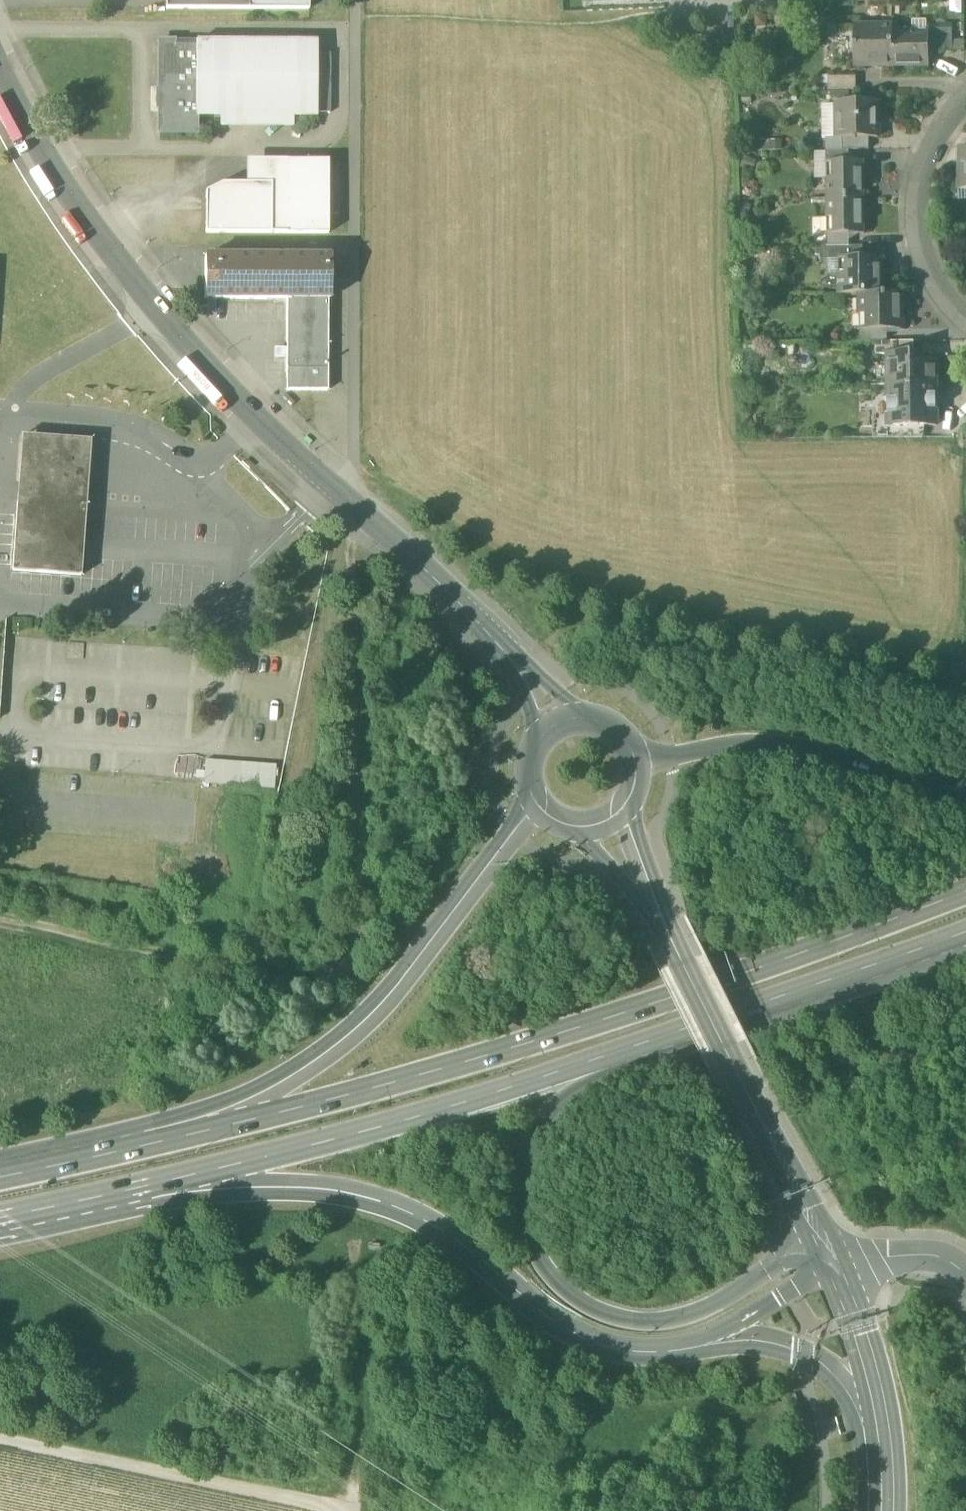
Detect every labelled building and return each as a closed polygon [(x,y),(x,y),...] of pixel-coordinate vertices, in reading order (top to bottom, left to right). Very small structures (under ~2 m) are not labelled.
[(166,9),(249,9),(249,0),(166,0),(166,9)] [(249,9),(309,10),(309,0),(249,0),(249,9)] [(893,25),(857,26),(857,45),(854,45),(855,69),(857,69),(857,68),(891,67),(891,68),(894,68),(893,31),(893,25)] [(952,29),(929,30),(929,52),(953,52),(952,29)] [(916,37),(916,32),(895,33),(895,31),(893,31),(894,68),(896,68),(896,67),(928,66),(928,68),(930,68),(929,52),(929,30),(926,30),(927,37),(916,37)] [(175,65),(175,41),(159,41),(159,133),(196,133),(196,113),(316,114),(317,54),(317,42),(195,42),(195,65),(175,65)] [(330,54),(317,54),(316,114),(330,114),(330,54)] [(857,76),(829,77),(829,91),(857,90),(857,76)] [(879,102),(856,103),(856,107),(841,107),(841,124),(838,124),(839,139),(843,139),(871,139),(879,139),(879,102)] [(871,150),(871,139),(843,139),(843,150),(849,150),(871,150)] [(843,150),(827,151),(828,164),(849,164),(849,150),(843,150)] [(329,160),(288,160),(288,184),(287,233),(328,233),(329,160)] [(849,164),(828,164),(828,165),(835,165),(835,180),(830,180),(830,197),(827,197),(827,199),(865,198),(865,197),(863,197),(863,165),(865,165),(865,163),(849,164)] [(288,184),(222,184),(206,192),(206,233),(287,233),(288,184)] [(865,198),(827,199),(827,202),(829,202),(829,220),(834,220),(834,234),(828,234),(828,236),(850,236),(865,236),(865,234),(864,234),(864,201),(865,201),(865,198)] [(850,246),(850,236),(828,236),(828,247),(850,246)] [(864,258),(863,246),(850,246),(828,247),(822,247),(822,260),(828,260),(838,260),(839,258),(864,258)] [(331,257),(205,257),(205,299),(328,298),(331,299),(331,257)] [(864,258),(839,258),(838,260),(828,260),(828,274),(843,274),(843,293),(841,293),(841,295),(862,294),(886,294),(886,293),(884,293),(884,260),(885,260),(885,258),(864,258)] [(886,294),(862,294),(862,296),(864,296),(864,315),(870,315),(870,328),(870,332),(886,332),(905,332),(905,330),(903,331),(903,296),(905,296),(905,294),(886,294)] [(328,298),(287,299),(286,370),(328,370),(328,298)] [(886,332),(870,332),(870,328),(861,328),(861,342),(876,342),(886,342),(886,332)] [(886,342),(876,342),(876,356),(888,356),(888,354),(912,354),(912,342),(886,342)] [(912,354),(888,354),(888,356),(888,386),(937,386),(936,366),(931,362),(912,362),(912,354)] [(328,370),(286,370),(286,390),(328,390),(328,370)] [(937,386),(888,386),(888,390),(889,426),(918,426),(937,426),(937,386)] [(889,426),(888,390),(873,390),(873,426),(889,426)] [(889,426),(873,426),(873,438),(918,438),(918,426),(889,426)] [(93,440),(24,434),(20,481),(18,503),(25,504),(26,497),(81,502),(80,508),(88,509),(89,486),(93,440)] [(81,502),(26,497),(25,504),(18,503),(12,571),(82,577),(85,539),(88,509),(80,508),(81,502)] [(271,791),(274,767),(207,760),(204,784),(271,791)]
